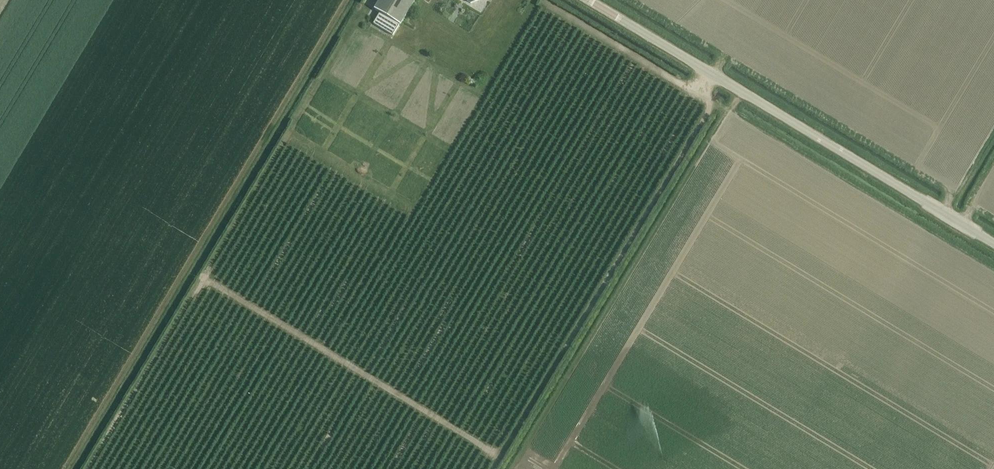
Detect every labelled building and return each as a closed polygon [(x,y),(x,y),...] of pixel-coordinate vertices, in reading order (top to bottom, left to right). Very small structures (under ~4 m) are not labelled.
[(416,0),(380,0),(375,10),(381,13),(400,25),(401,25),(416,0)] [(393,35),(400,25),(381,13),(374,24),(393,35)]
